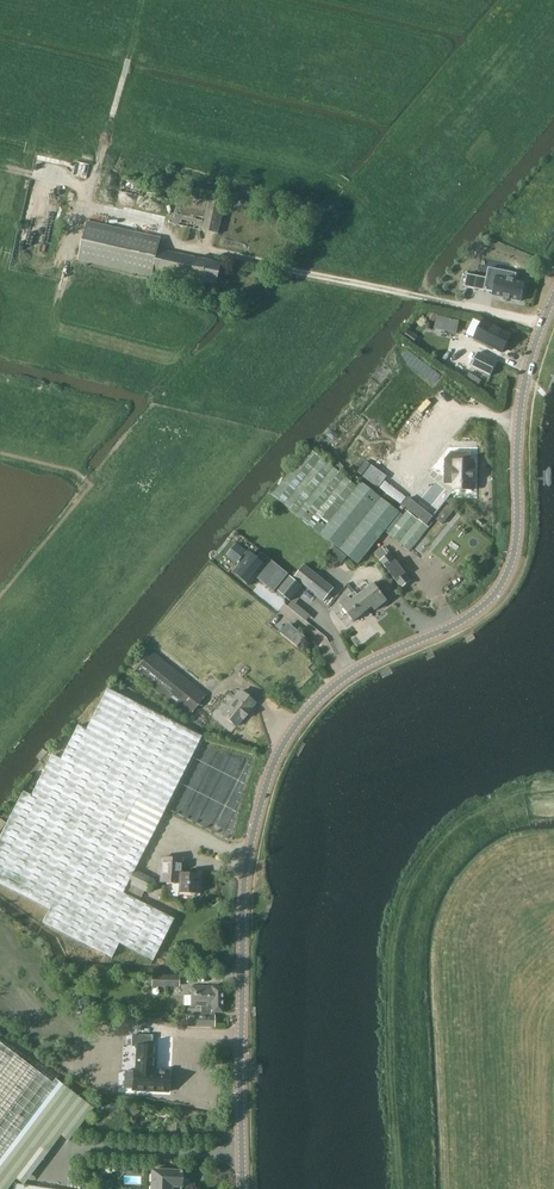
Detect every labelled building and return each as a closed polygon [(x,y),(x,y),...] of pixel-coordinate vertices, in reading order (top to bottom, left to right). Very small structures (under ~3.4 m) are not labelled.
[(88,177),(91,162),(77,160),(74,174),(88,177)] [(173,224),(219,234),(225,204),(179,195),(173,224)] [(158,249),(161,239),(88,221),(78,261),(150,277),(152,271),(197,282),(194,293),(201,295),(204,283),(216,286),(221,264),(196,258),(158,249)] [(487,278),(484,291),(493,292),(493,296),(504,298),(503,299),(504,299),(504,298),(509,299),(509,300),(510,299),(521,301),(524,283),(515,281),(516,274),(489,268),(487,278)] [(467,274),(464,287),(477,289),(480,276),(467,274)] [(430,311),(426,318),(434,322),(438,315),(430,311)] [(460,317),(439,316),(438,329),(459,330),(460,317)] [(507,343),(511,335),(483,321),(475,338),(502,352),(503,350),(505,351),(509,344),(507,343)] [(479,352),(472,367),(491,376),(498,361),(479,352)] [(308,448),(271,494),(283,504),(356,562),(358,564),(385,531),(399,514),(362,484),(358,488),(320,458),(308,448)] [(445,460),(444,484),(454,485),(454,490),(473,490),(473,461),(471,461),(471,452),(451,452),(445,460)] [(385,481),(380,488),(401,505),(406,498),(385,481)] [(438,519),(446,524),(455,509),(448,504),(438,519)] [(410,552),(428,529),(407,511),(388,534),(399,543),(410,552)] [(236,544),(227,555),(237,563),(246,552),(236,544)] [(333,546),(328,552),(342,563),(347,557),(333,546)] [(382,547),(374,553),(374,554),(380,562),(401,589),(412,580),(391,553),(388,555),(382,547)] [(250,553),(234,572),(250,586),(257,577),(260,580),(259,580),(274,592),(288,575),(288,574),(276,564),(275,564),(274,566),(260,555),(257,559),(250,553)] [(324,601),(334,588),(305,565),(294,578),(324,601)] [(382,595),(386,593),(377,582),(359,596),(369,610),(372,608),(375,611),(387,602),(382,595)] [(369,610),(359,596),(355,592),(340,604),(354,622),(369,610)] [(308,619),(313,613),(294,599),(289,606),(308,619)] [(151,649),(133,672),(188,717),(206,694),(151,649)] [(107,689),(86,730),(78,725),(61,759),(52,755),(31,796),(23,792),(0,837),(0,884),(49,909),(43,922),(112,957),(118,943),(152,961),(173,919),(122,894),(128,883),(147,893),(154,879),(134,870),(159,821),(201,736),(107,689)] [(240,692),(221,714),(236,727),(255,705),(240,692)] [(181,874),(182,859),(161,858),(160,882),(178,883),(178,893),(196,894),(197,875),(181,874)] [(151,987),(178,987),(178,976),(151,976),(151,987)] [(224,1013),(223,987),(191,987),(191,1007),(207,1007),(207,1016),(186,1016),(186,1027),(214,1027),(214,1016),(212,1016),(212,1013),(224,1013)] [(124,1071),(123,1089),(132,1089),(132,1090),(167,1092),(169,1071),(153,1071),(154,1046),(151,1046),(152,1036),(132,1034),(132,1047),(136,1047),(135,1070),(133,1070),(133,1071),(124,1071)] [(39,1147),(47,1153),(60,1136),(68,1141),(93,1108),(54,1079),(52,1083),(0,1043),(0,1188),(7,1188),(39,1147)] [(181,1172),(151,1170),(151,1188),(180,1188),(181,1172)]
